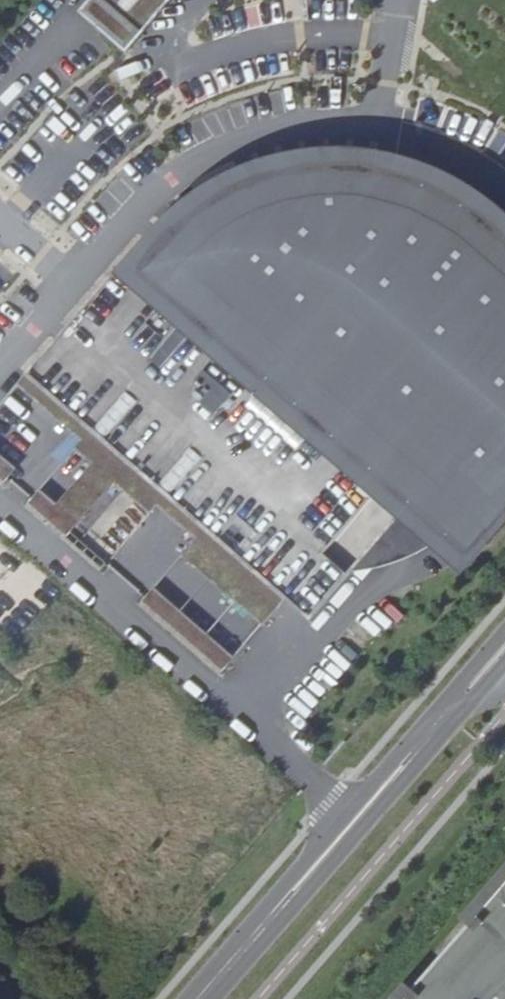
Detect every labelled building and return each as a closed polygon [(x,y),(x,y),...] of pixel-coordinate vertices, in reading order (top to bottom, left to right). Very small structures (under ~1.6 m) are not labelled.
[(79,13),(127,54),(172,0),(91,0),(79,13)] [(504,515),(504,284),(486,270),(489,263),(488,256),(479,252),(469,259),(436,233),(373,205),(380,153),(336,147),(298,151),(256,159),(216,177),(178,202),(26,375),(312,623),(434,483),(490,532),(504,515)] [(16,471),(0,457),(0,486),(1,487),(16,471)] [(28,504),(95,569),(103,561),(74,533),(115,492),(90,468),(71,488),(57,474),(28,504)] [(218,677),(233,661),(153,588),(139,604),(218,677)] [(403,998),(504,998),(504,881),(403,998)]
